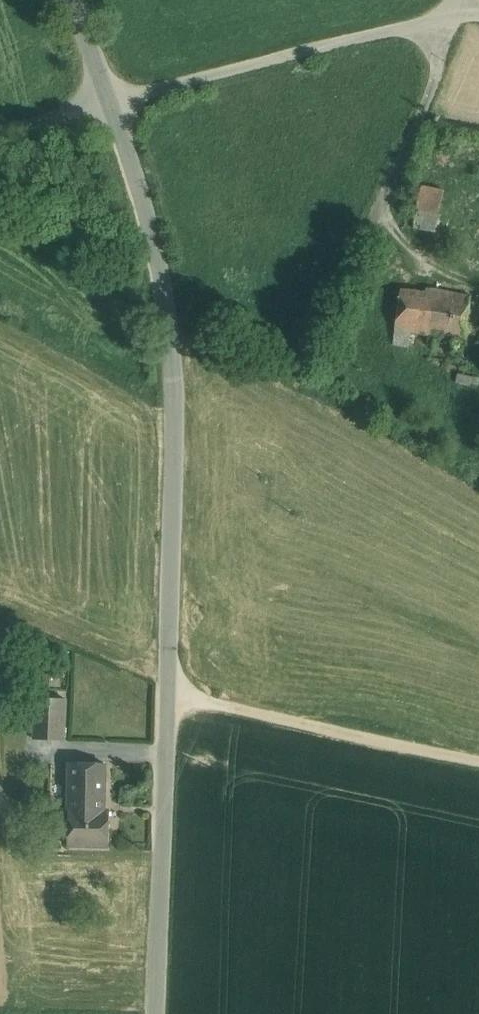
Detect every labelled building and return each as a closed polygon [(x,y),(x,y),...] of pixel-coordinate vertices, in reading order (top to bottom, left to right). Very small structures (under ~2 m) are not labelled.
[(444,189),(423,185),(414,228),(435,232),(444,189)] [(426,293),(401,289),(400,295),(399,295),(398,297),(400,297),(396,329),(410,331),(446,336),(453,293),(427,289),(426,293)] [(471,296),(453,293),(446,336),(465,339),(471,296)] [(410,331),(396,329),(393,344),(408,346),(410,331)] [(66,698),(37,697),(35,739),(64,740),(66,698)] [(105,762),(71,762),(70,811),(69,811),(68,845),(109,846),(110,811),(104,811),(105,762)]
